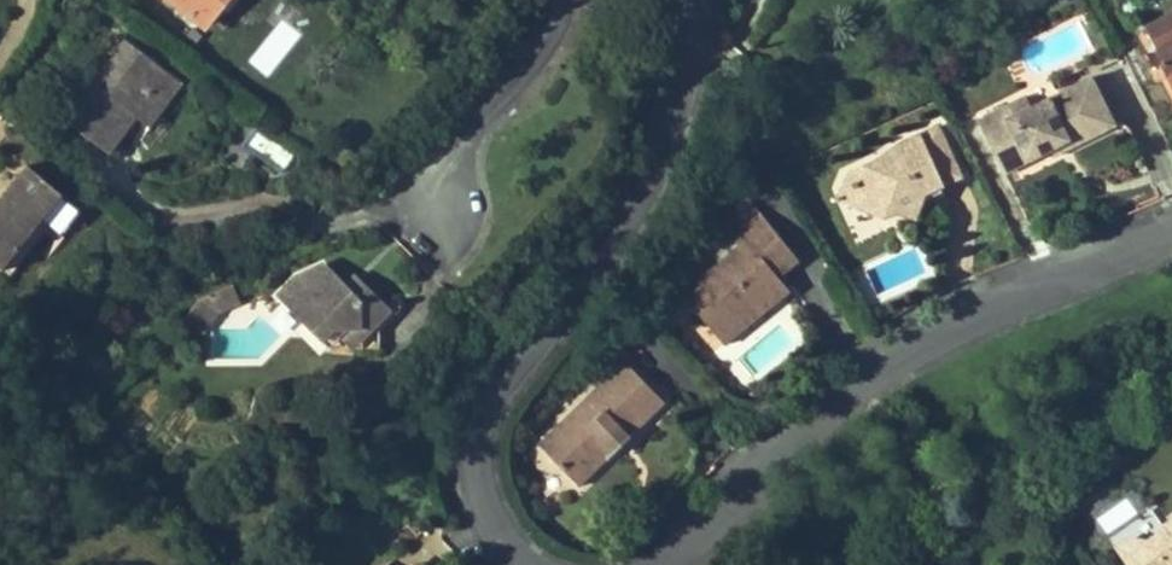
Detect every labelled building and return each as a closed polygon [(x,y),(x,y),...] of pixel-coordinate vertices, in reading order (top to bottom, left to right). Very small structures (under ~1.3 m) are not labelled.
[(218,0),(174,0),(207,26),(221,7),(215,3),(218,0)] [(236,0),(218,0),(215,3),(221,7),(227,11),(236,0)] [(1158,50),(1156,52),(1171,84),(1171,17),(1148,29),(1158,50)] [(183,82),(127,40),(66,122),(108,153),(136,115),(150,126),(166,105),(183,82)] [(1103,72),(1092,78),(1116,125),(1127,120),(1103,72)] [(1027,97),(979,121),(998,160),(1023,148),(1026,154),(1049,143),(1053,150),(1070,141),(1073,147),(1116,125),(1092,78),(1032,108),(1027,97)] [(250,128),(240,148),(285,171),(295,151),(250,128)] [(891,208),(917,218),(925,194),(926,188),(938,183),(940,187),(961,177),(939,128),(903,145),(893,169),(877,163),(850,176),(863,207),(875,202),(891,208)] [(1049,143),(1026,154),(1023,148),(998,160),(1004,174),(1053,150),(1049,143)] [(0,203),(0,268),(4,271),(50,215),(66,195),(30,166),(0,203)] [(887,216),(891,208),(875,202),(863,207),(850,176),(837,201),(887,216)] [(925,194),(940,187),(938,183),(926,188),(925,194)] [(50,215),(4,271),(11,277),(52,227),(64,237),(85,211),(66,195),(50,215)] [(718,220),(735,241),(764,217),(748,196),(718,220)] [(770,309),(790,292),(778,278),(800,260),(764,217),(735,241),(740,247),(683,293),(725,345),(770,309)] [(392,310),(369,287),(360,297),(348,285),(326,264),(297,277),(278,297),(332,349),(381,348),(381,332),(374,328),(392,310)] [(369,287),(357,275),(348,285),(360,297),(369,287)] [(218,313),(233,306),(223,289),(200,299),(218,313)] [(203,333),(218,313),(200,299),(185,320),(203,333)] [(381,332),(402,310),(392,310),(374,328),(381,332)] [(626,361),(540,444),(580,485),(628,439),(665,402),(626,361)] [(1132,539),(1127,563),(1129,564),(1171,564),(1171,521),(1163,527),(1165,530),(1148,542),(1132,539)] [(1132,539),(1117,548),(1127,563),(1132,539)]
